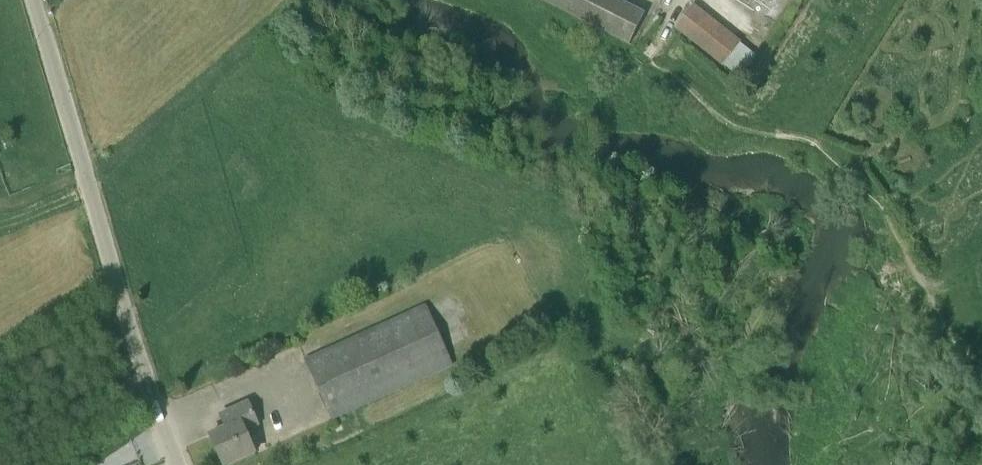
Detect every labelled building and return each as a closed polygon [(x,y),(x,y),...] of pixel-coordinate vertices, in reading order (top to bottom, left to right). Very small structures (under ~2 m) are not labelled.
[(630,45),(645,16),(613,0),(542,0),(630,45)] [(739,46),(707,21),(691,8),(676,27),(724,65),(739,46)] [(333,419),(452,365),(425,306),(306,359),(333,419)] [(224,464),(230,464),(255,454),(245,431),(258,425),(249,404),(222,416),(227,429),(211,436),(224,464)]
